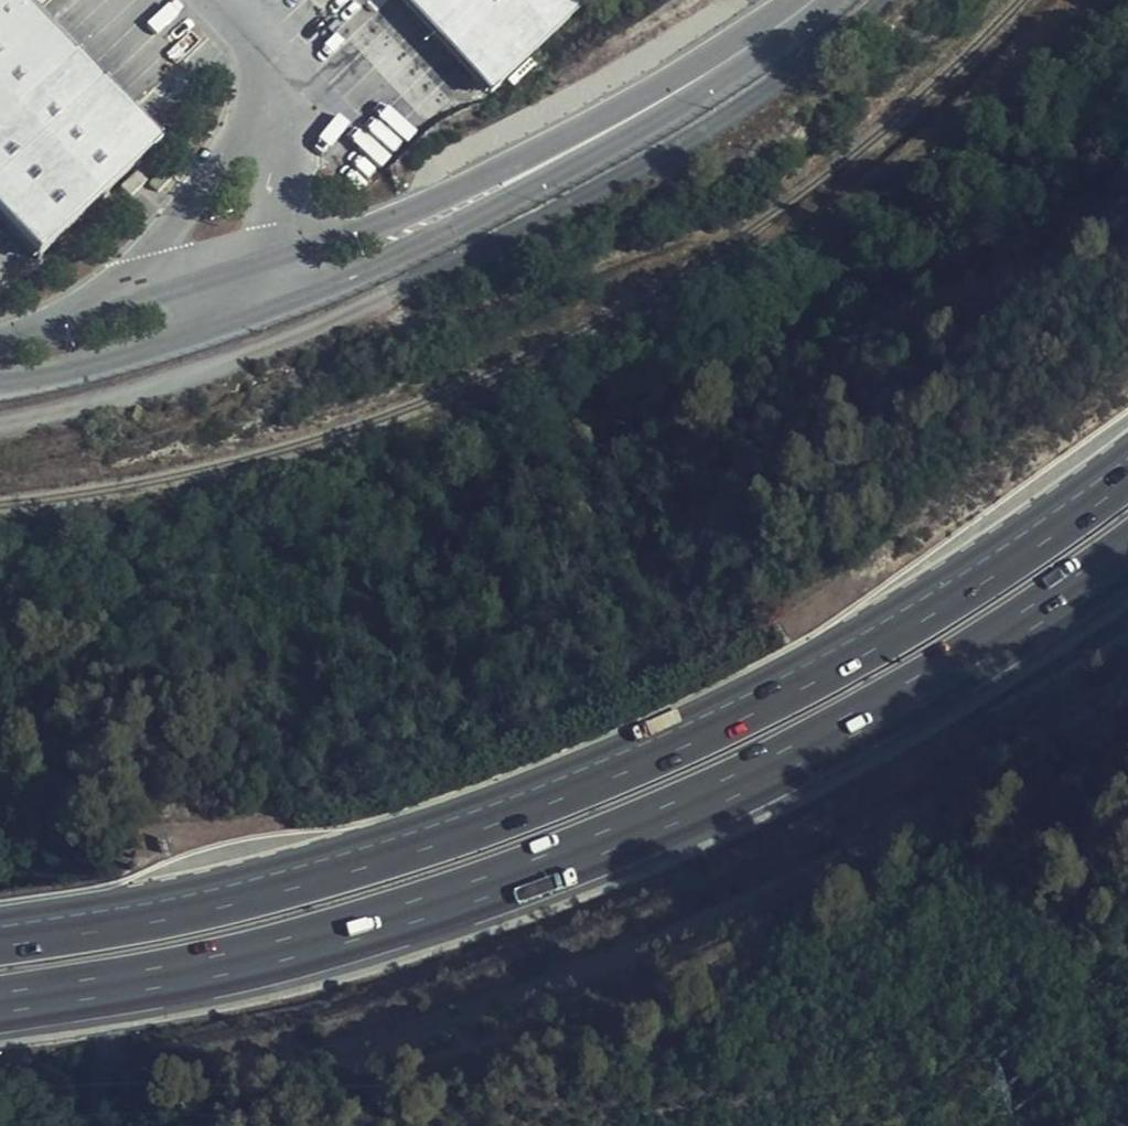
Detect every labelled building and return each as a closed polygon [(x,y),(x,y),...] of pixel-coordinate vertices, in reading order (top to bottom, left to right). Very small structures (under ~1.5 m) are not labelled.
[(25,243),(39,259),(158,144),(144,129),(35,15),(21,0),(0,0),(0,217),(25,243)] [(35,15),(50,0),(21,0),(35,15)] [(390,0),(369,0),(379,10),(390,0)] [(477,76),(491,92),(587,0),(403,0),(477,76)]
